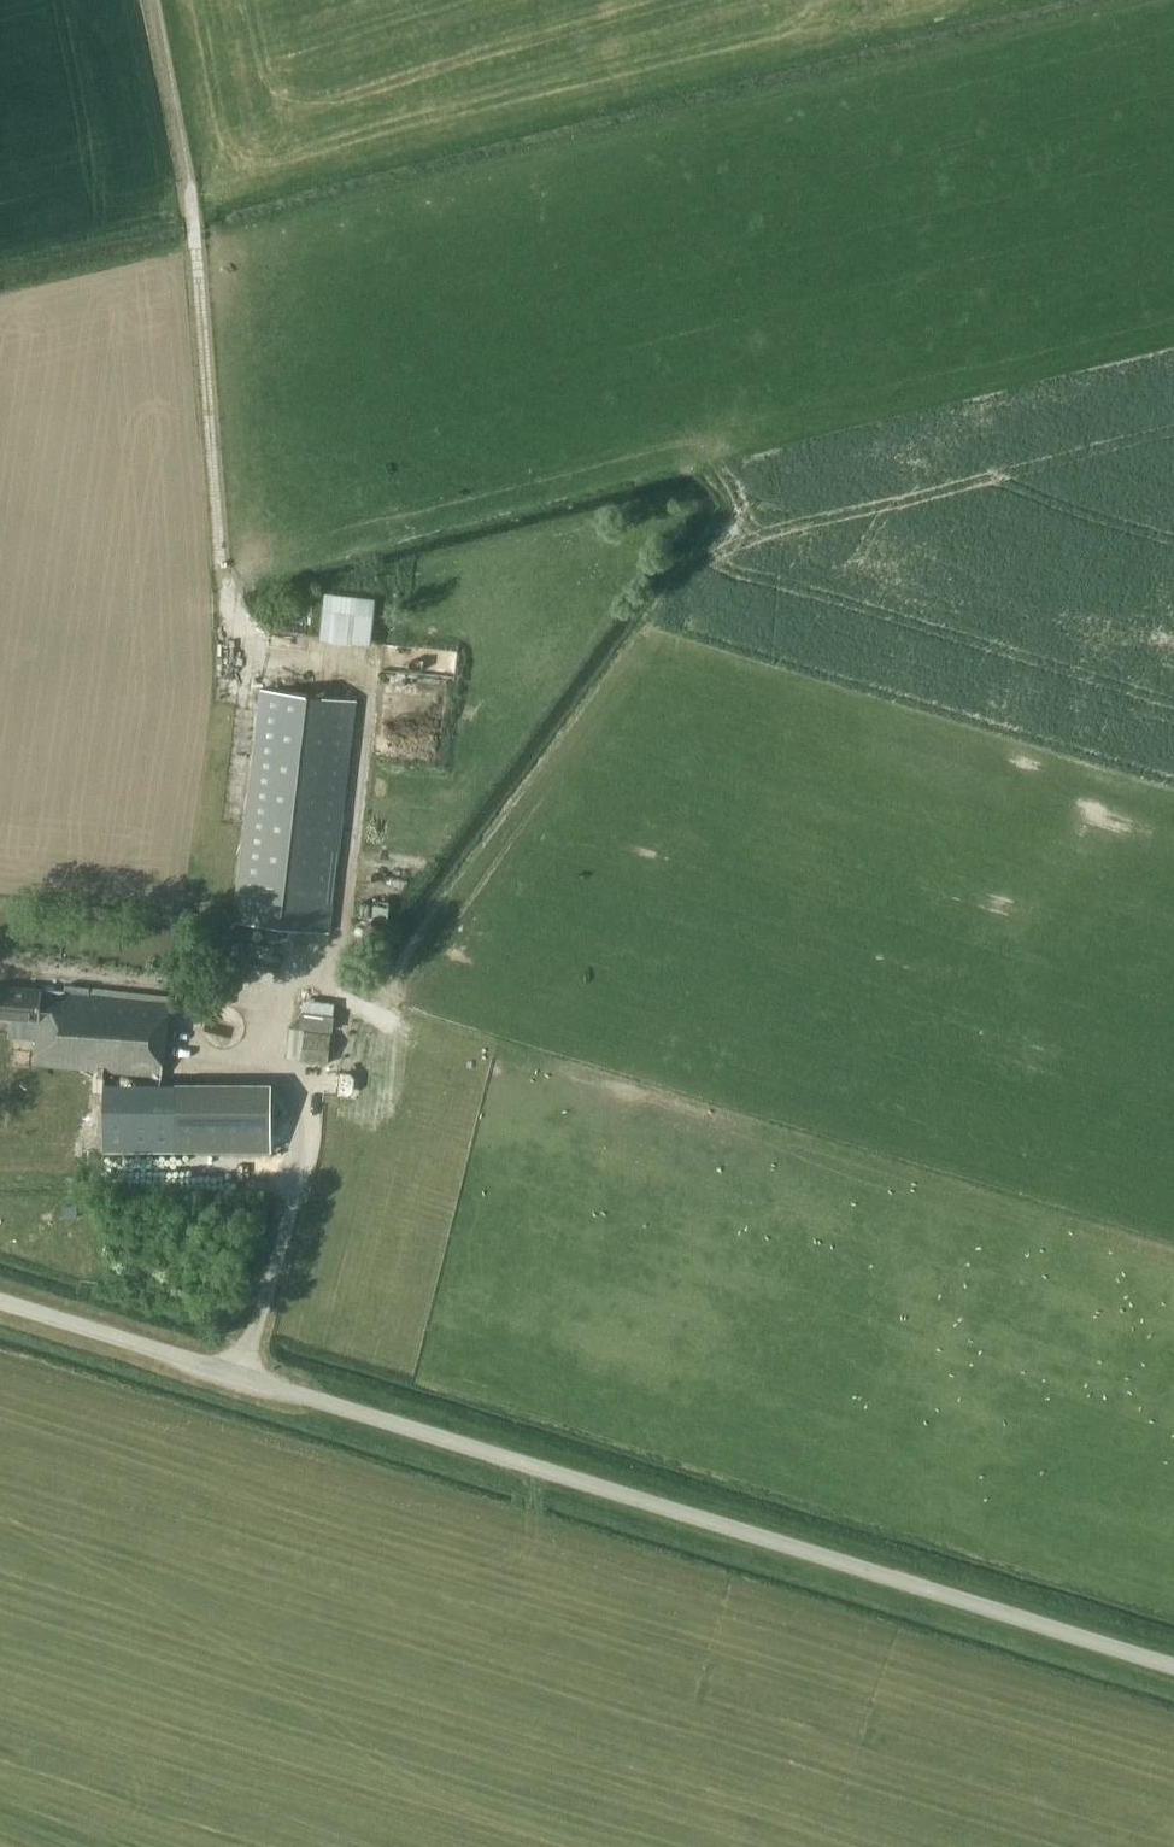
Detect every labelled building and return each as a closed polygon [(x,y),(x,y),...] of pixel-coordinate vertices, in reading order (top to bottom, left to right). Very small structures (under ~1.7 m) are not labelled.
[(357,699),(263,688),(235,919),(329,930),(357,699)] [(208,980),(178,976),(176,993),(175,1001),(221,1007),(224,982),(208,980)] [(170,994),(65,982),(65,990),(0,983),(0,1015),(39,1019),(34,1062),(155,1075),(161,1075),(170,994)] [(331,1017),(302,1014),(301,1026),(329,1029),(331,1017)] [(330,1032),(289,1029),(287,1060),(328,1063),(330,1032)] [(273,1084),(106,1082),(105,1151),(272,1153),(273,1084)]
